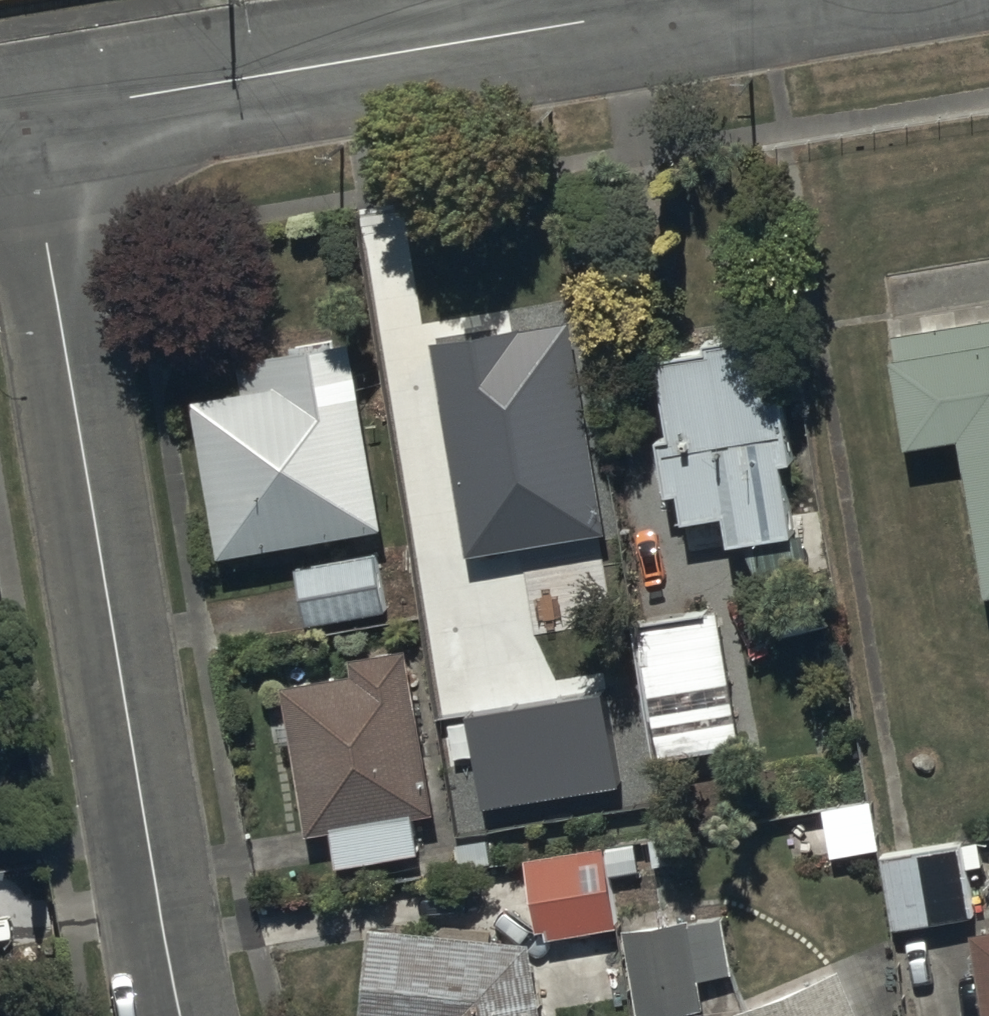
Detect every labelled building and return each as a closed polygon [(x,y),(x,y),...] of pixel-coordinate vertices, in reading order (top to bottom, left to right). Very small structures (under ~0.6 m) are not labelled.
[(889,337),(907,446),(965,436),(988,585),(988,321),(889,337)] [(566,323),(429,347),(465,559),(602,535),(566,323)] [(336,355),(334,341),(296,347),(298,364),(243,372),(250,414),(204,421),(226,563),(384,538),(354,352),(336,355)] [(761,353),(658,370),(672,453),(659,455),(669,511),(681,509),(686,538),(727,531),(732,564),(795,552),(783,480),(797,477),(785,408),(771,410),(761,353)] [(375,564),(297,577),(307,634),(385,620),(375,564)] [(740,758),(720,621),(636,634),(656,771),(740,758)] [(432,821),(406,660),(354,669),(357,688),(282,700),(306,849),(330,845),(335,881),(424,867),(417,823),(432,821)] [(603,692),(466,716),(483,811),(620,787),(603,692)] [(796,874),(876,856),(866,809),(785,826),(796,874)] [(967,850),(885,859),(894,936),(975,927),(967,850)] [(538,946),(617,932),(608,882),(640,876),(636,851),(524,872),(538,946)] [(623,939),(633,1015),(702,1015),(699,989),(731,985),(722,924),(623,939)] [(528,960),(373,941),(363,1015),(538,1015),(528,960)] [(971,947),(982,1015),(988,1015),(988,944),(971,947)] [(749,1015),(855,1015),(839,978),(749,1015)]
